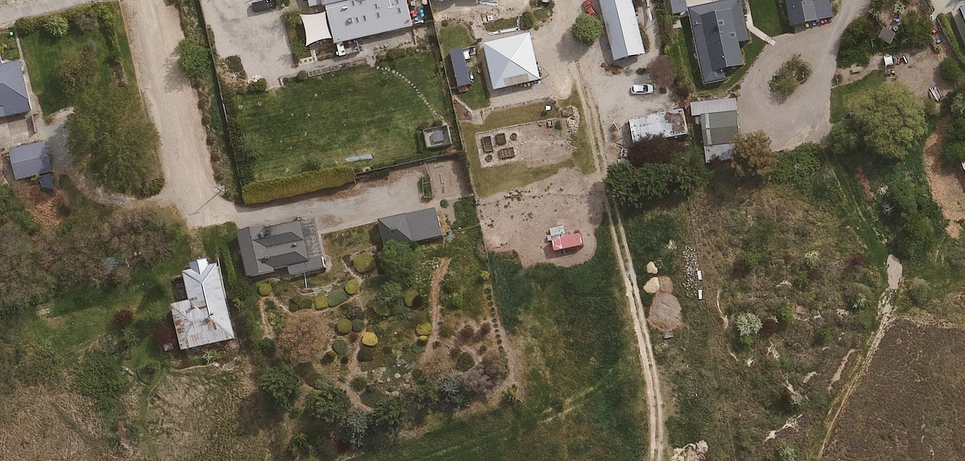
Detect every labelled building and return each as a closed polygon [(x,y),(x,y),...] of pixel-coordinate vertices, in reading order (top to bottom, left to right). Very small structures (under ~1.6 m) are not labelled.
[(327,13),(304,19),(309,42),(333,38),(336,48),(416,27),(409,0),(307,0),(310,10),(325,6),(327,13)] [(468,6),(499,0),(502,17),(523,13),(521,0),(467,0),(468,6)] [(604,64),(644,58),(635,0),(595,0),(604,64)] [(692,7),(702,84),(729,81),(728,72),(744,70),(741,45),(752,44),(746,0),(744,0),(692,7)] [(795,24),(836,16),(833,0),(791,0),(795,24)] [(528,33),(484,43),(495,92),(540,81),(528,33)] [(0,46),(0,118),(33,112),(24,61),(7,64),(3,45),(0,46)] [(742,160),(740,102),(724,103),(725,109),(700,110),(702,162),(742,160)] [(630,119),(633,143),(671,138),(668,114),(630,119)] [(428,133),(429,147),(452,145),(451,131),(428,133)] [(44,140),(9,149),(17,179),(51,170),(44,140)] [(437,207),(404,214),(411,246),(444,238),(437,207)] [(319,215),(242,229),(252,277),(288,269),(291,281),(331,273),(319,215)] [(217,255),(182,262),(191,301),(174,304),(184,349),(236,337),(217,255)]
